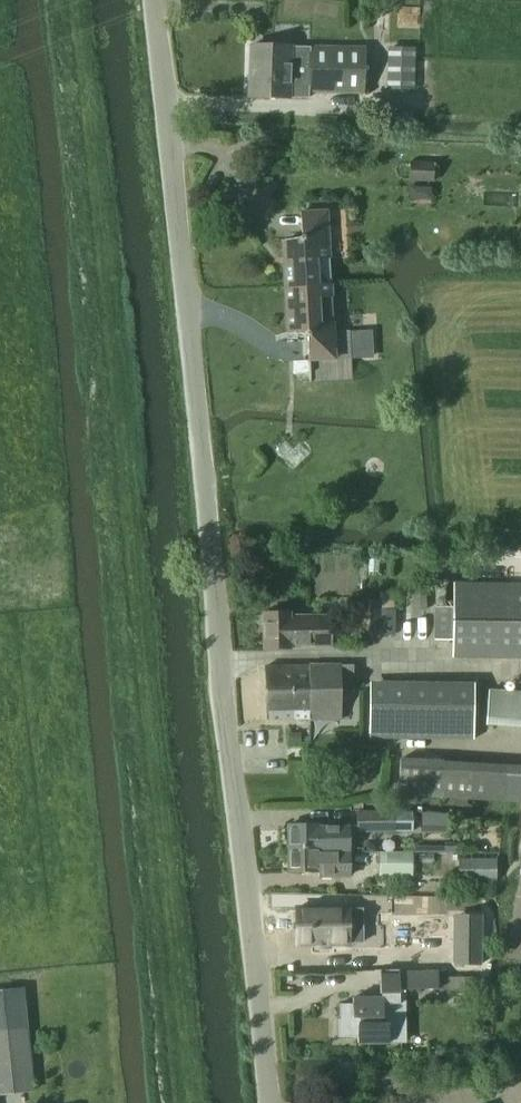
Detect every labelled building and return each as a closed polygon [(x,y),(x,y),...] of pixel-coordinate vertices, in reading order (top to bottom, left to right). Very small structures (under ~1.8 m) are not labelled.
[(250,96),(290,97),(310,98),(310,92),(363,93),(365,48),(294,46),(251,45),(250,96)] [(388,48),(387,91),(414,91),(415,48),(388,48)] [(408,181),(433,182),(434,163),(409,162),(408,181)] [(285,288),(332,287),(328,210),(300,212),(302,238),(282,240),(285,288)] [(336,359),(332,287),(285,288),(287,334),(308,336),(309,361),(336,359)] [(368,331),(350,332),(352,359),(370,358),(368,331)] [(453,582),(452,659),(520,660),(520,583),(453,582)] [(357,601),(356,635),(379,636),(379,601),(357,601)] [(330,615),(320,615),(291,616),(291,613),(265,613),(265,649),(292,648),(292,646),(331,645),(330,615)] [(310,665),(267,666),(268,719),(310,718),(310,720),(341,720),(341,692),(354,691),(354,665),(340,665),(340,664),(310,664),(310,665)] [(372,682),(371,738),(474,739),(475,683),(372,682)] [(291,733),(291,743),(300,743),(300,733),(291,733)] [(324,784),(316,793),(325,800),(332,792),(324,784)] [(357,811),(357,833),(396,832),(396,831),(410,831),(410,812),(397,813),(397,810),(357,811)] [(450,818),(422,818),(422,827),(450,827),(450,818)] [(288,825),(288,846),(327,845),(329,849),(351,850),(351,825),(320,825),(288,825)] [(327,845),(288,846),(288,870),(319,869),(319,876),(351,876),(351,862),(354,862),(354,852),(351,852),(351,850),(329,849),(327,845)] [(378,876),(413,877),(413,853),(379,852),(378,876)] [(458,858),(458,881),(497,881),(497,858),(458,858)] [(401,919),(401,924),(421,925),(421,953),(427,954),(433,954),(437,953),(438,919),(438,906),(401,906),(401,919)] [(332,908),(297,908),(298,944),(333,944),(333,942),(364,942),(364,909),(333,909),(332,909),(332,908)] [(454,914),(453,964),(482,964),(483,915),(454,914)] [(380,971),(380,996),(353,996),(353,1003),(340,1003),(340,1017),(338,1017),(338,1037),(358,1036),(359,1042),(390,1042),(390,1040),(404,1040),(404,999),(404,989),(439,988),(438,970),(400,971),(400,970),(380,971)] [(24,987),(0,990),(0,1096),(36,1092),(24,987)]
